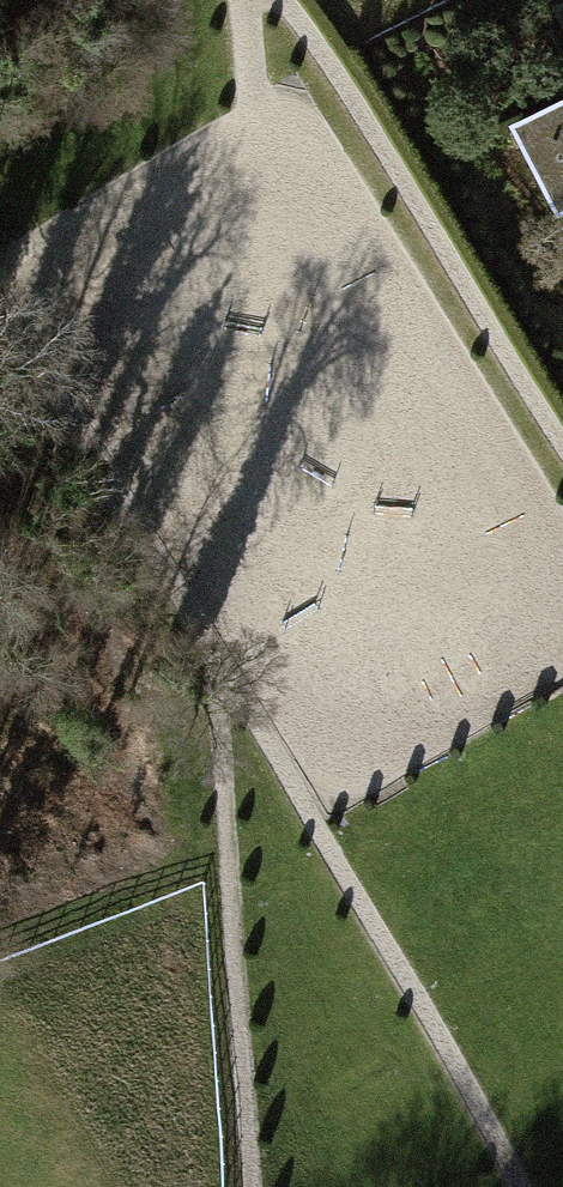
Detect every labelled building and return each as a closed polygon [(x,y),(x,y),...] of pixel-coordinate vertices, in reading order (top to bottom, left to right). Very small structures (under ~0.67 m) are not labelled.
[(538,135),(562,183),(562,122),(538,135)]
